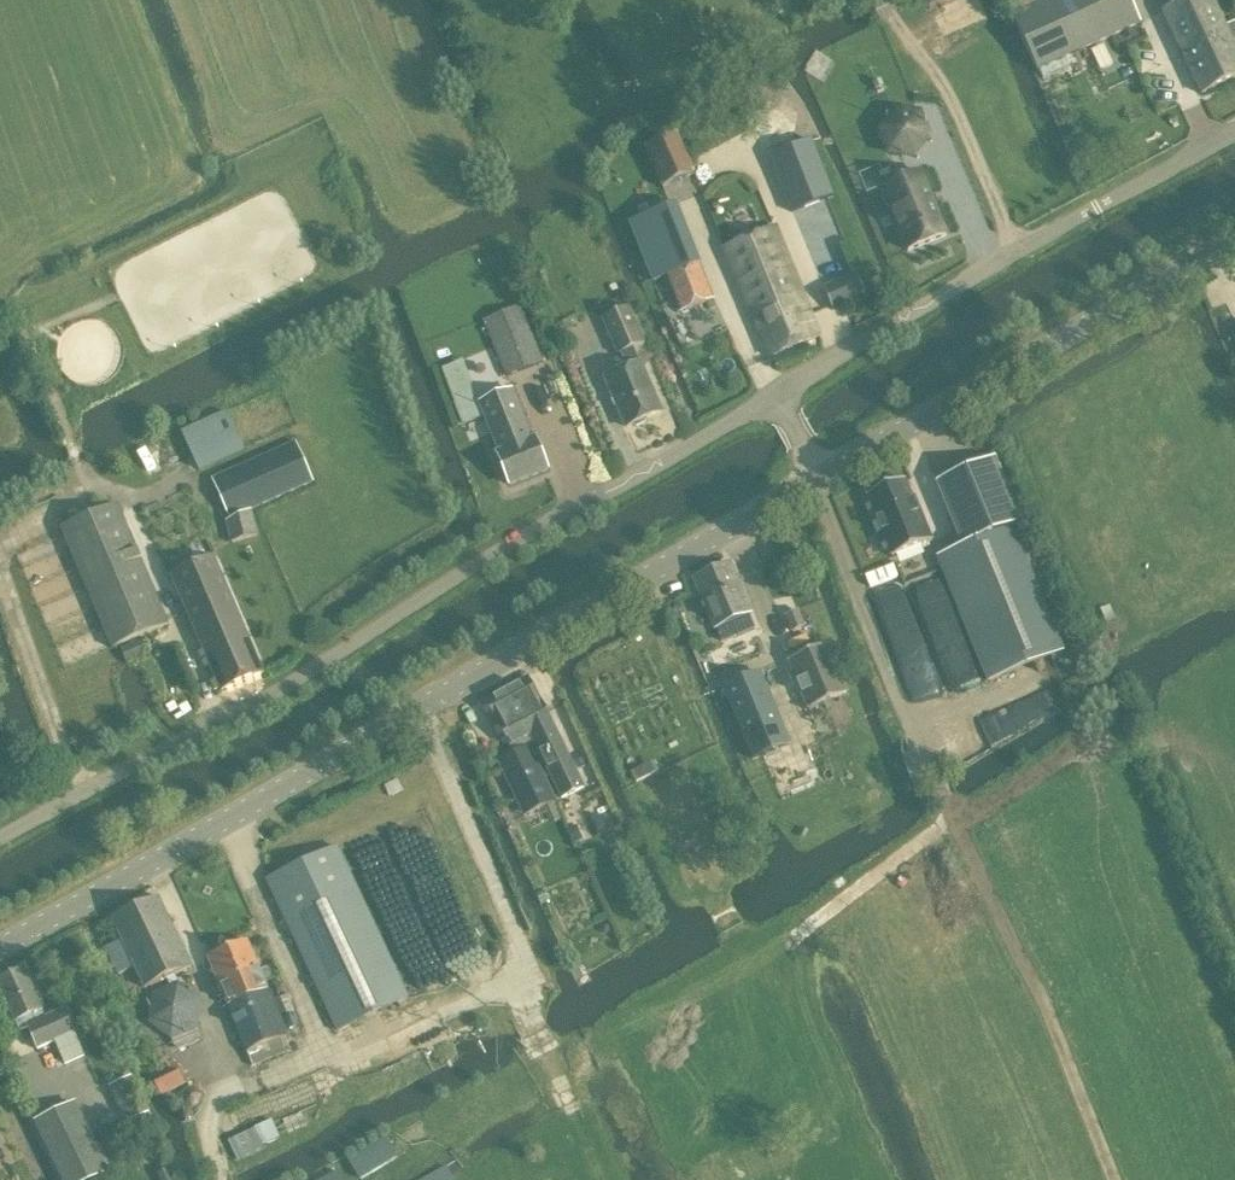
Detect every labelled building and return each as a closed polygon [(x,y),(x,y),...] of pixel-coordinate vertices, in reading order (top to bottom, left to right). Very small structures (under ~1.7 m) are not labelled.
[(1048,1),(1047,0),(1007,0),(1015,16),(1048,1)] [(1012,18),(1036,70),(1140,22),(1130,0),(1050,0),(1048,1),(1015,16),(1012,18)] [(1234,41),(1234,22),(1233,19),(1222,24),(1211,0),(1186,0),(1163,11),(1201,94),(1234,78),(1234,52),(1231,43),(1234,41)] [(890,154),(914,157),(929,137),(920,114),(895,111),(880,131),(890,154)] [(694,174),(677,135),(644,150),(661,189),(694,174)] [(810,140),(770,156),(792,212),(832,197),(810,140)] [(920,172),(882,188),(908,251),(946,235),(920,172)] [(654,282),(666,278),(680,312),(712,300),(674,204),(630,222),(654,282)] [(770,356),(819,335),(773,228),(724,249),(770,356)] [(865,295),(856,273),(823,287),(832,309),(865,295)] [(506,376),(541,361),(518,305),(483,320),(506,376)] [(646,417),(660,411),(639,362),(638,362),(631,347),(643,342),(628,306),(601,318),(616,353),(619,352),(622,358),(620,363),(623,369),(604,377),(625,426),(630,424),(635,426),(644,422),(646,417)] [(509,485),(547,469),(534,438),(532,439),(511,389),(479,402),(500,452),(496,454),(509,485)] [(199,469),(242,449),(226,412),(182,432),(199,469)] [(250,508),(311,482),(294,442),(211,478),(227,516),(224,517),(230,542),(256,536),(250,508)] [(994,458),(936,482),(962,546),(1010,526),(1020,522),(994,458)] [(917,511),(904,479),(866,495),(891,556),(931,540),(919,510),(917,511)] [(166,624),(115,504),(60,528),(111,648),(166,624)] [(1020,522),(1010,526),(1023,558),(1037,552),(1025,522),(1021,524),(1020,522)] [(1010,526),(939,555),(990,680),(1061,651),(1023,558),(1010,526)] [(221,692),(263,674),(213,556),(170,575),(221,692)] [(728,562),(693,577),(715,628),(716,627),(721,641),(732,636),(727,623),(750,613),(728,562)] [(804,626),(797,610),(784,615),(791,631),(804,626)] [(122,648),(128,662),(150,651),(144,638),(122,648)] [(847,693),(827,644),(788,660),(808,709),(847,693)] [(789,744),(759,673),(724,687),(727,696),(753,759),(763,755),(789,744)] [(526,677),(485,699),(482,701),(511,754),(496,762),(523,817),(558,800),(540,762),(543,760),(523,722),(544,709),(526,677)] [(552,725),(544,709),(523,722),(543,760),(561,798),(583,788),(552,725)] [(577,826),(568,831),(574,844),(583,839),(577,826)] [(337,1031),(406,999),(335,847),(266,879),(337,1031)] [(143,988),(189,967),(157,897),(111,918),(121,940),(104,948),(116,975),(134,967),(143,988)] [(245,1054),(285,1037),(245,942),(206,958),(245,1054)] [(0,978),(0,990),(18,1030),(27,1026),(37,1049),(54,1041),(64,1063),(84,1054),(64,1009),(45,1017),(23,968),(0,978)] [(294,1015),(285,1018),(290,1029),(298,1025),(294,1015)] [(181,1097),(180,1098),(181,1099),(181,1100),(181,1101),(181,1102),(182,1103),(182,1104),(183,1105),(184,1105),(184,1106),(185,1107),(186,1107),(187,1107),(187,1108),(188,1108),(189,1108),(190,1108),(191,1108),(192,1108),(193,1108),(194,1108),(195,1108),(195,1107),(196,1107),(197,1106),(198,1106),(198,1105),(199,1105),(200,1104),(200,1103),(201,1102),(201,1101),(201,1100),(201,1099),(202,1098),(201,1097),(201,1096),(201,1095),(201,1094),(201,1093),(200,1093),(200,1092),(199,1091),(198,1090),(197,1089),(196,1089),(195,1088),(194,1088),(193,1087),(192,1087),(191,1087),(190,1087),(189,1087),(188,1088),(187,1088),(186,1089),(185,1089),(184,1090),(183,1091),(182,1092),(182,1093),(181,1093),(181,1094),(181,1095),(181,1096),(181,1097)] [(139,1100),(118,1110),(124,1123),(146,1113),(139,1100)] [(62,1179),(92,1179),(107,1173),(73,1103),(34,1122),(62,1179)] [(272,1120),(230,1141),(239,1162),(266,1149),(264,1145),(279,1138),(272,1120)] [(359,1179),(396,1157),(384,1138),(348,1160),(359,1179)] [(335,1172),(320,1179),(340,1179),(335,1172)]
